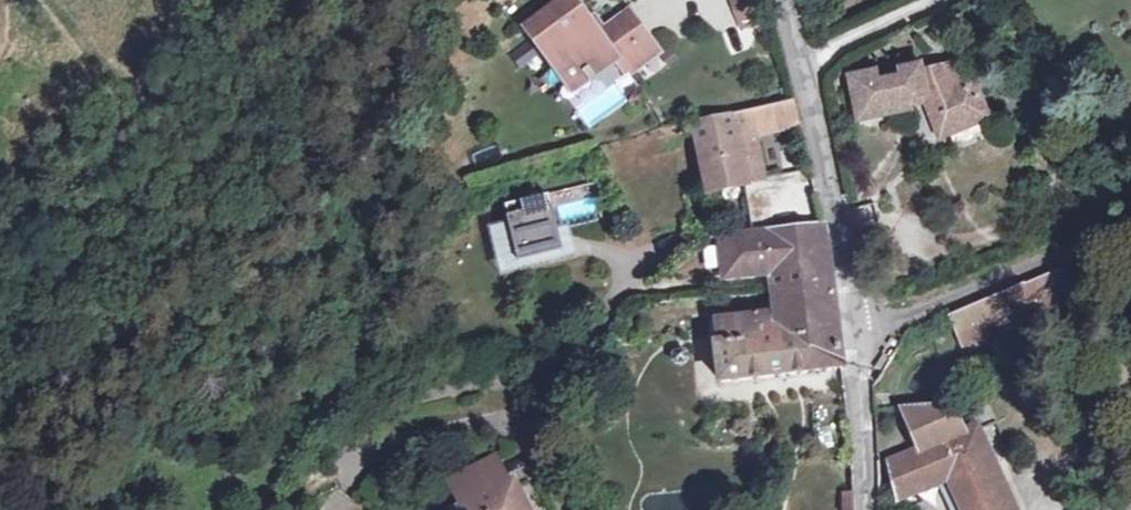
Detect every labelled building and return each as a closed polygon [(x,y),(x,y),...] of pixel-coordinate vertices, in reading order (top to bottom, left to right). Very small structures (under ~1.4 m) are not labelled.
[(635,22),(604,45),(595,33),(571,0),(564,0),(524,30),(566,86),(583,73),(594,86),(597,83),(594,79),(615,64),(626,78),(659,54),(646,35),(635,22)] [(604,45),(635,22),(626,11),(595,33),(604,45)] [(931,102),(937,115),(944,112),(952,132),(991,117),(975,81),(958,88),(950,68),(924,73),(922,67),(906,70),(907,77),(882,81),(881,71),(856,75),(864,117),(917,107),(914,95),(929,92),(931,102)] [(737,141),(754,138),(797,128),(791,104),(732,119),(737,141)] [(944,112),(937,115),(945,135),(952,132),(944,112)] [(693,126),(702,168),(741,160),(737,141),(732,119),(693,126)] [(741,160),(702,168),(707,193),(745,185),(763,182),(754,138),(737,141),(741,160)] [(548,197),(506,207),(508,219),(507,219),(518,265),(563,254),(552,208),(550,208),(548,197)] [(559,202),(560,221),(597,218),(596,199),(559,202)] [(771,294),(830,286),(822,228),(718,239),(723,280),(769,276),(771,294)] [(1080,262),(1035,282),(947,318),(962,350),(1012,328),(1093,293),(1080,262)] [(830,286),(771,294),(774,316),(758,318),(746,319),(717,324),(721,346),(716,346),(722,384),(841,368),(830,286)] [(746,319),(758,318),(756,307),(745,308),(746,319)] [(672,357),(673,362),(677,364),(684,363),(687,361),(687,356),(684,354),(675,354),(672,357)] [(974,428),(962,432),(950,409),(900,411),(918,452),(890,464),(899,501),(948,482),(961,509),(1012,509),(974,428)] [(835,455),(837,469),(851,464),(850,451),(835,455)] [(461,509),(528,509),(512,482),(510,484),(494,457),(449,480),(465,508),(461,509)] [(840,509),(853,509),(854,494),(839,495),(840,509)]
